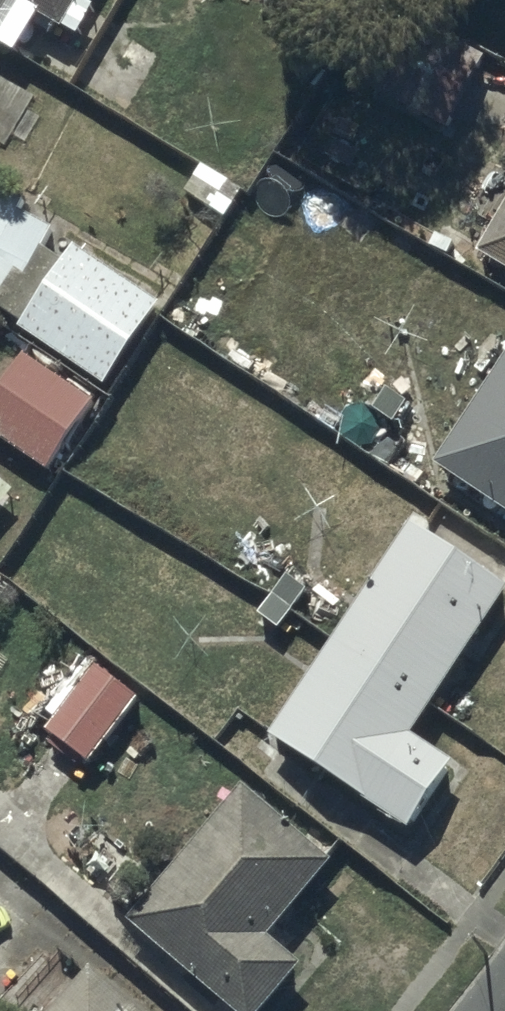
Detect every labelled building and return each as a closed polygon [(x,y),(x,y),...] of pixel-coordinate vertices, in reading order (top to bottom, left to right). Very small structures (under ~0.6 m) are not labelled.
[(82,49),(99,20),(84,10),(90,0),(0,0),(82,49)] [(0,193),(0,322),(109,396),(163,317),(75,256),(69,268),(45,255),(54,238),(20,220),(27,207),(0,193)] [(482,266),(504,279),(504,226),(482,266)] [(29,365),(0,409),(0,448),(49,481),(97,410),(29,365)] [(441,476),(504,516),(504,375),(441,476)] [(15,500),(0,487),(0,518),(15,500)] [(412,533),(272,750),(414,842),(459,773),(416,745),(504,608),(504,593),(412,533)] [(141,710),(93,675),(47,738),(95,773),(141,710)] [(244,795),(135,934),(233,1010),(280,1010),(307,976),(270,948),(334,866),(244,795)] [(59,1010),(133,1010),(129,1007),(91,975),(59,1010)]
